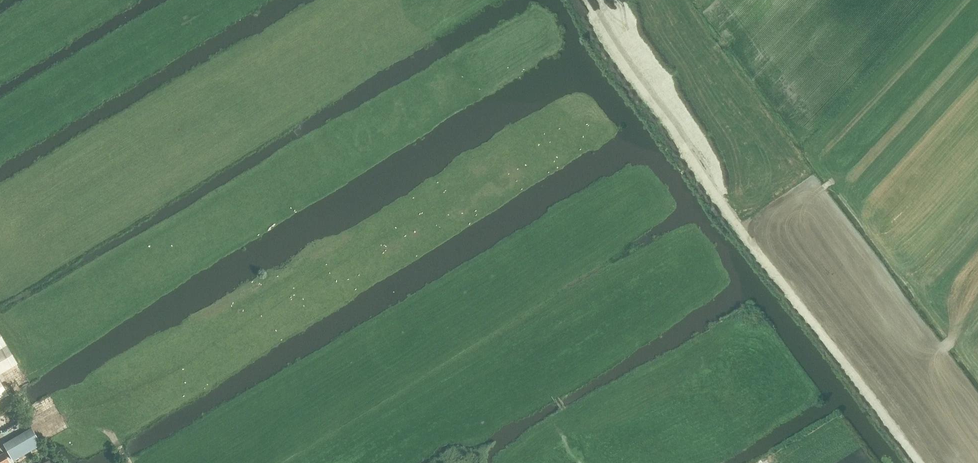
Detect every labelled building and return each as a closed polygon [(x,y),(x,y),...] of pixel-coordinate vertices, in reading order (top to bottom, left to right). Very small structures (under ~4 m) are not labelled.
[(17,364),(0,335),(0,374),(17,364)] [(30,428),(2,444),(12,461),(40,445),(30,428)] [(9,462),(3,453),(0,455),(0,462),(8,462),(9,462)]
